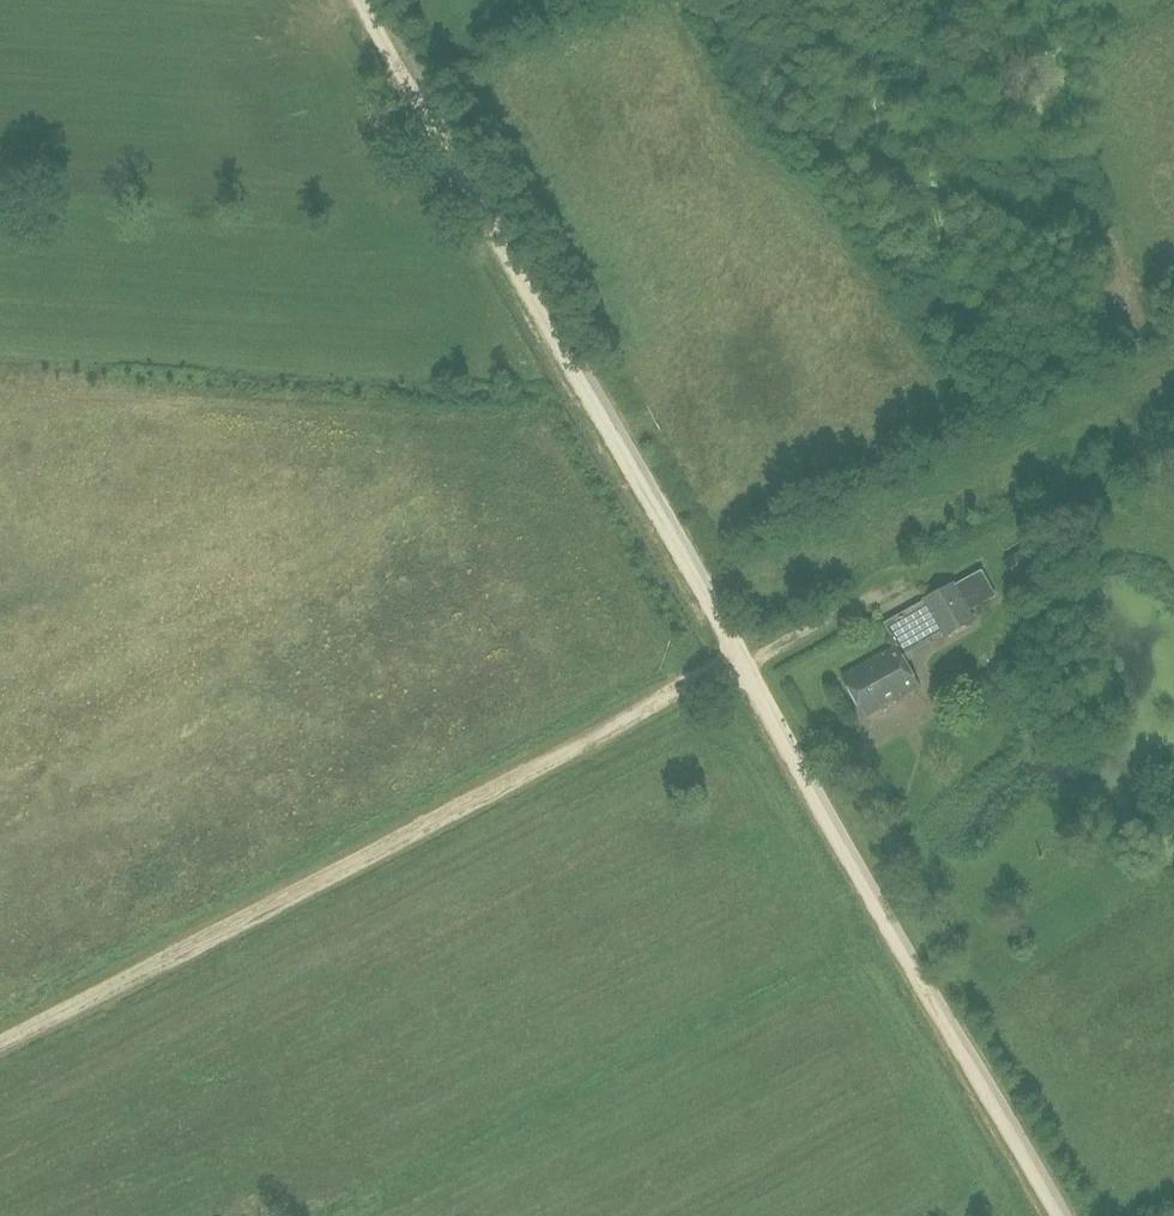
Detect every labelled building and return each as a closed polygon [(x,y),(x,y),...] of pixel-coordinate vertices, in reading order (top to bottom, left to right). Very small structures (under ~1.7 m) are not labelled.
[(995,594),(980,567),(955,581),(954,579),(923,597),(924,599),(884,621),(896,642),(841,673),(865,715),(918,685),(901,655),(942,632),(943,634),(975,616),(970,608),(995,594)]
